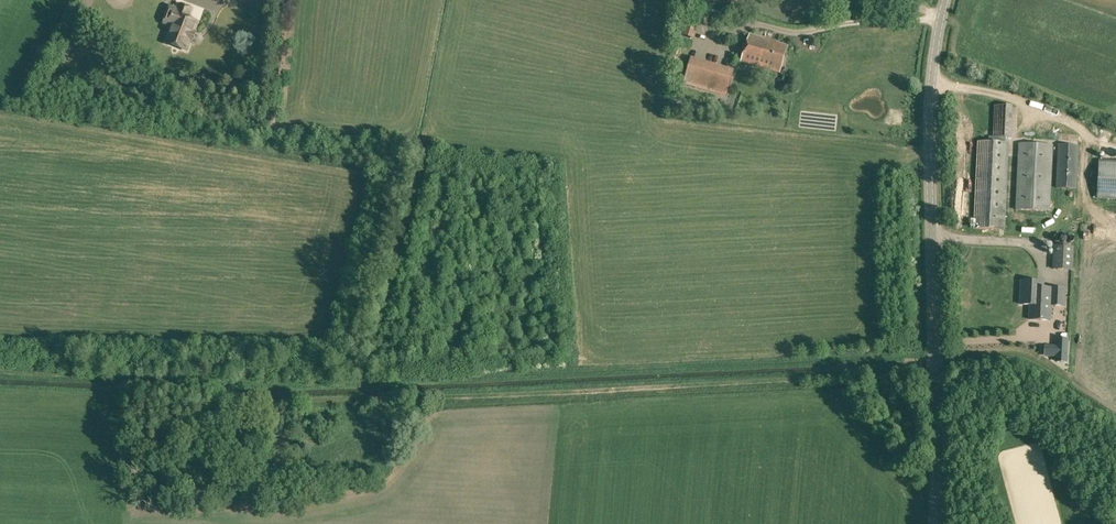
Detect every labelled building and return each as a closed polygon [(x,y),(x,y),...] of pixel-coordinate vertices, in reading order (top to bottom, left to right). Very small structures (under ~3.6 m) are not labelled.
[(192,12),(181,8),(167,45),(187,52),(190,43),(193,44),(196,35),(194,34),(197,24),(188,21),(192,12)] [(699,21),(682,16),(677,34),(694,39),(699,21)] [(779,73),(788,46),(750,35),(741,62),(779,73)] [(685,82),(727,94),(733,73),(691,61),(685,82)] [(1008,131),(1007,139),(1016,139),(1016,134),(1022,134),(1023,106),(1000,105),(999,130),(1008,131)] [(992,229),(994,141),(981,140),(979,229),(992,229)] [(1009,230),(1011,142),(995,141),(993,229),(1009,230)] [(1079,188),(1079,142),(1061,142),(1061,188),(1079,188)] [(1055,210),(1055,144),(1022,143),(1021,210),(1055,210)] [(1102,193),(1115,194),(1115,179),(1102,178),(1102,193)] [(1072,247),(1053,246),(1052,269),(1071,270),(1072,247)] [(1030,305),(1050,305),(1064,306),(1065,289),(1051,288),(1051,289),(1041,288),(1042,282),(1021,281),(1020,304),(1030,305)] [(1050,305),(1030,305),(1029,319),(1050,320),(1050,305)] [(1057,339),(1056,361),(1066,362),(1067,340),(1057,339)] [(288,450),(288,440),(279,440),(279,443),(272,443),(271,450),(288,450)] [(277,463),(269,463),(268,474),(277,475),(277,463)]
